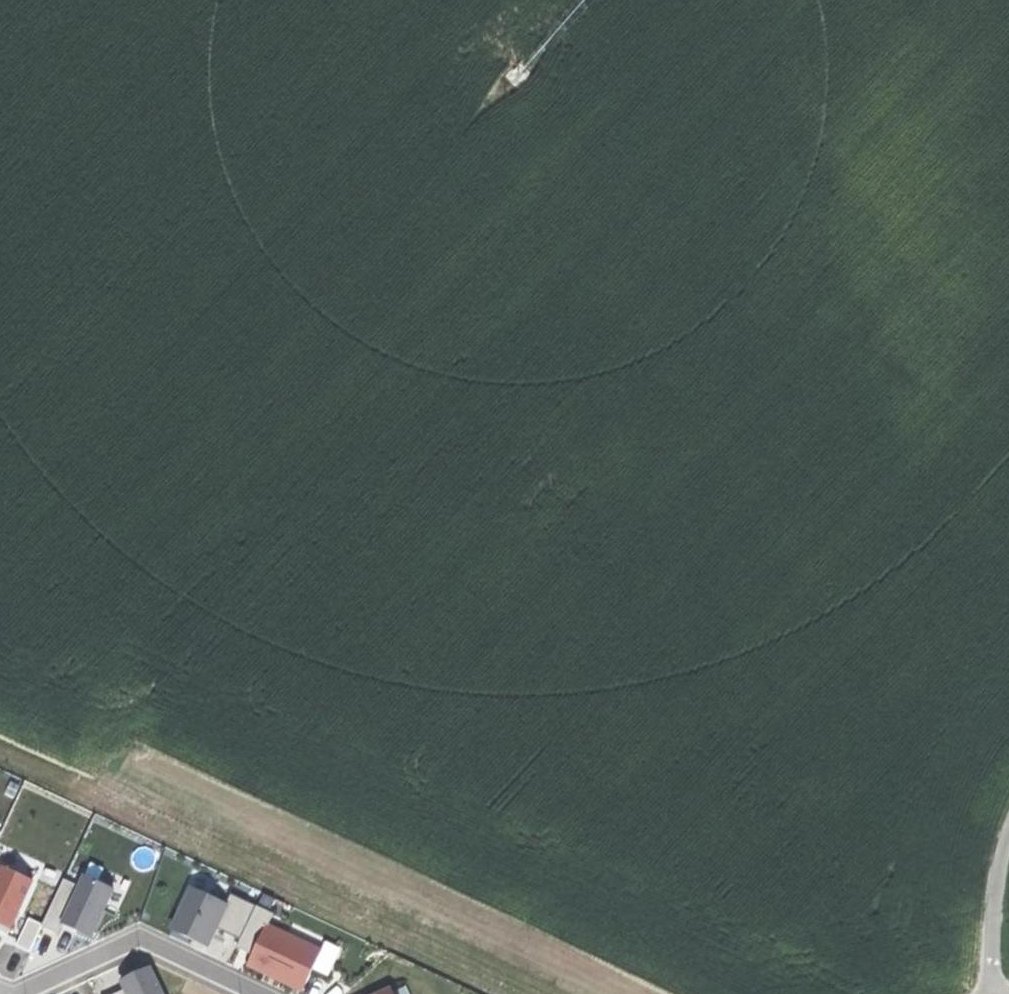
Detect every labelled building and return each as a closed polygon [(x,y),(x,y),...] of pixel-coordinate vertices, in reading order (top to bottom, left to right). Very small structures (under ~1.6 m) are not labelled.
[(0,865),(0,931),(7,934),(32,880),(0,865)] [(79,886),(63,878),(41,926),(58,933),(63,923),(76,929),(91,936),(113,889),(84,876),(79,886)] [(240,939),(256,905),(230,892),(225,903),(191,887),(171,929),(193,939),(193,937),(200,940),(206,943),(207,944),(215,927),(240,939)] [(272,913),(256,905),(240,939),(236,947),(252,954),(247,965),(273,977),(301,990),(312,968),(320,950),(267,924),(272,913)] [(320,950),(312,968),(327,975),(340,948),(324,941),(320,950)] [(150,966),(134,974),(121,980),(124,989),(113,993),(163,993),(150,966)]
